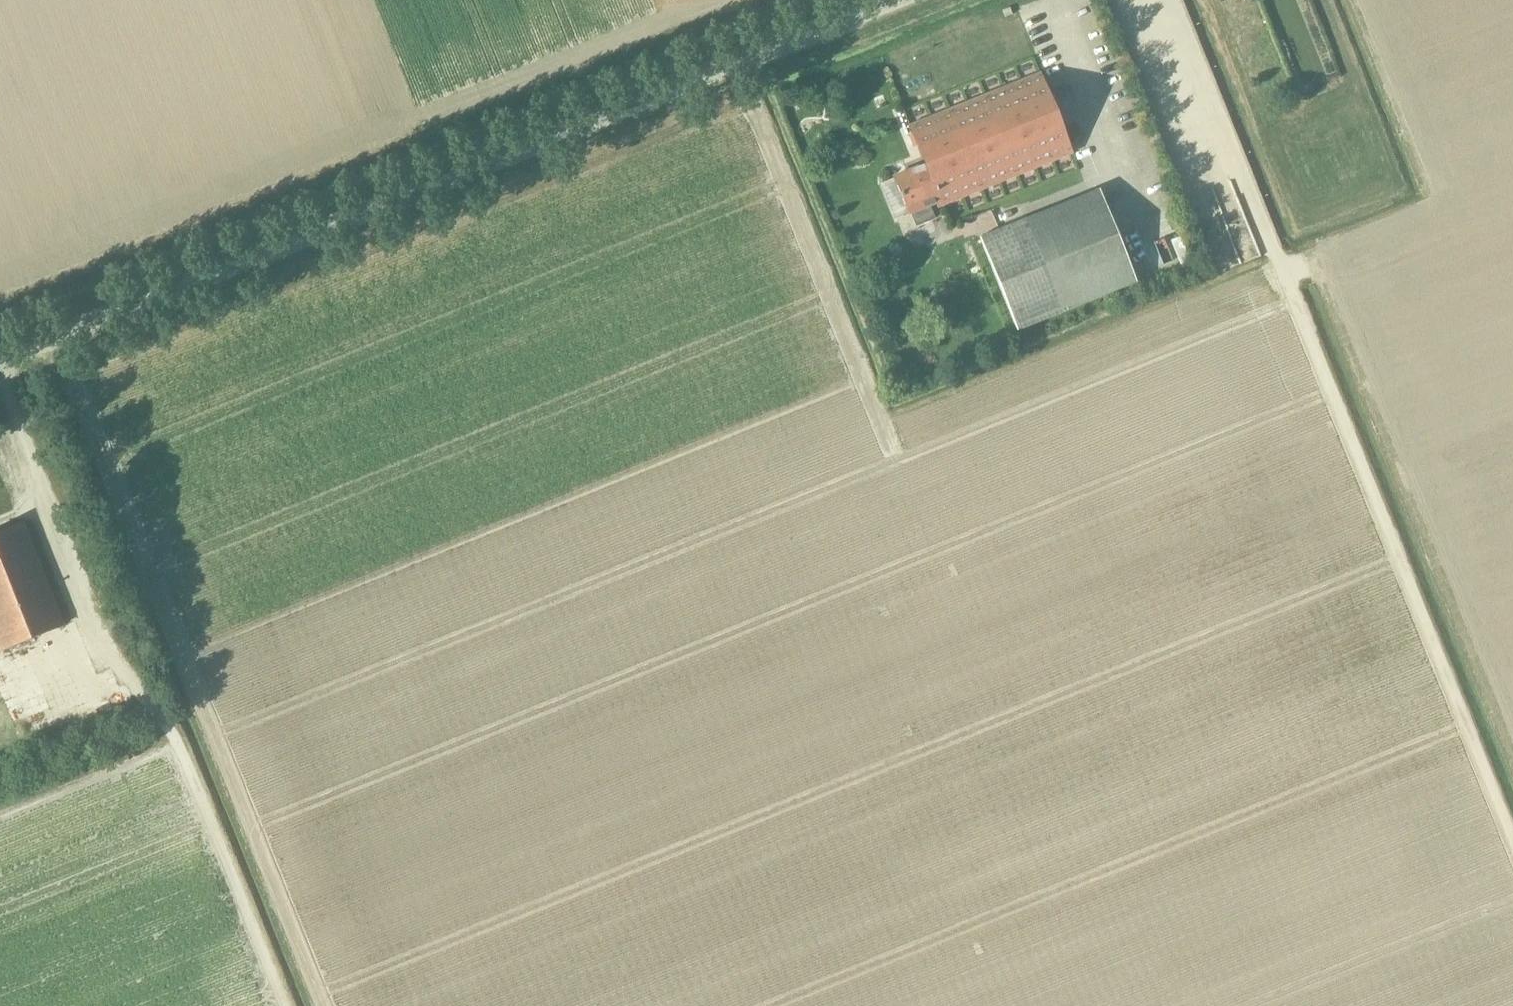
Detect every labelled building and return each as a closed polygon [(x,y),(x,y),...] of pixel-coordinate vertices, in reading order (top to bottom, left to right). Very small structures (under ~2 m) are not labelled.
[(1048,40),(1038,42),(1043,65),(1054,62),(1048,40)] [(924,165),(892,178),(907,214),(910,213),(915,226),(933,219),(928,205),(935,202),(937,207),(1070,153),(1038,73),(908,125),(924,165)] [(1129,285),(1091,192),(975,239),(1013,332),(1129,285)] [(1180,230),(1166,235),(1171,246),(1184,240),(1180,230)] [(63,625),(22,523),(0,532),(0,650),(63,625)]
